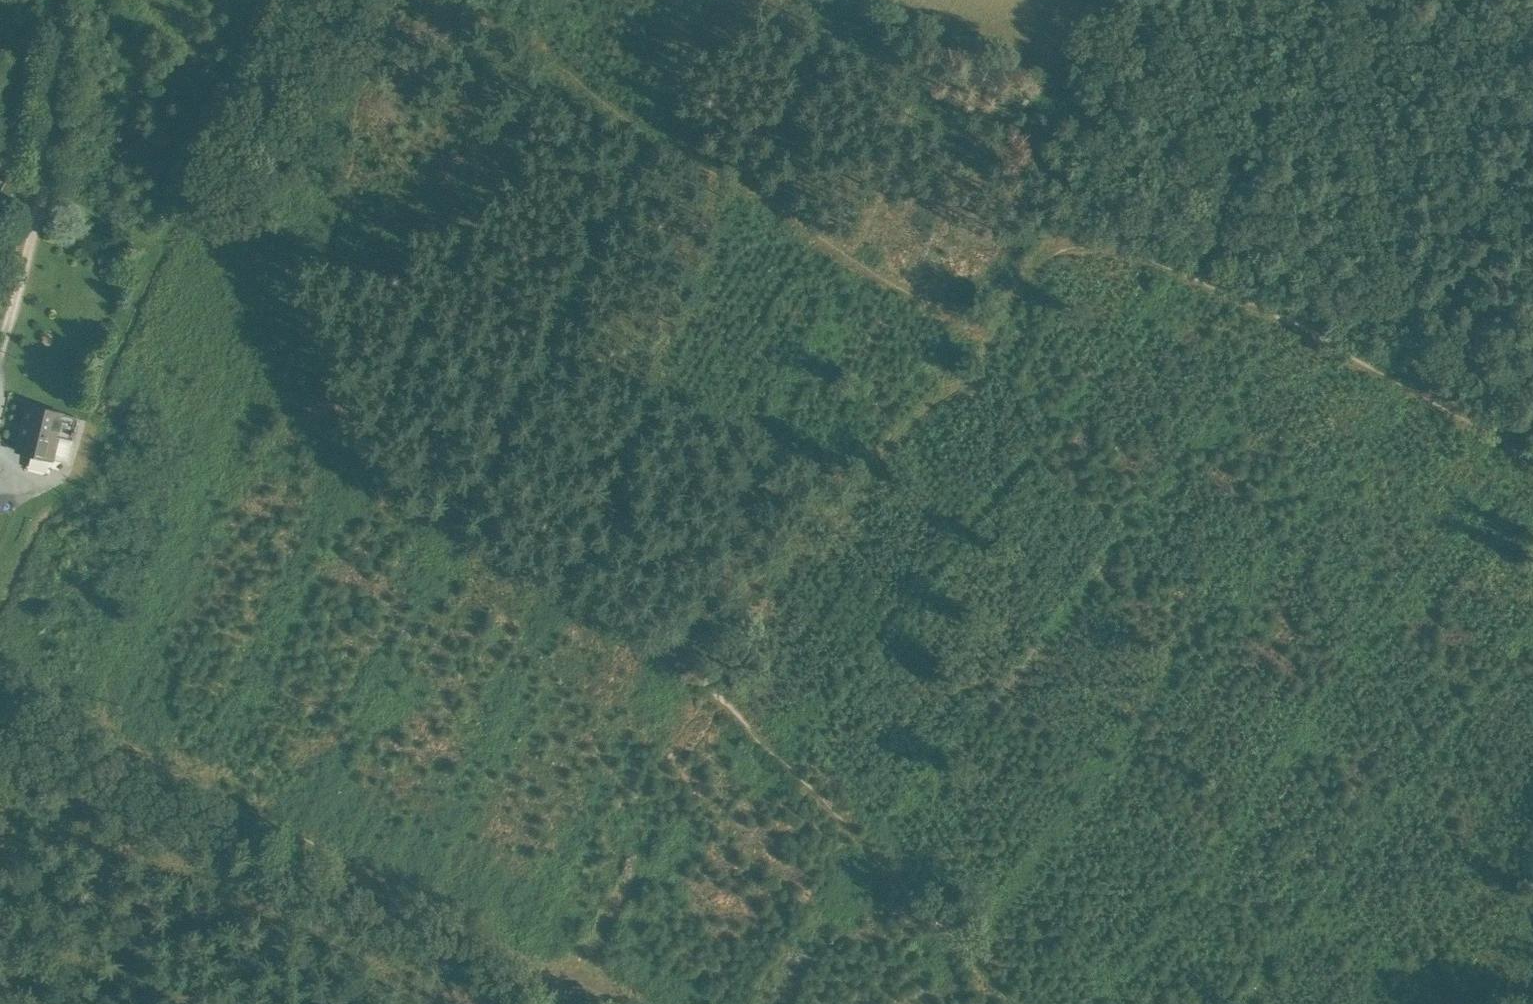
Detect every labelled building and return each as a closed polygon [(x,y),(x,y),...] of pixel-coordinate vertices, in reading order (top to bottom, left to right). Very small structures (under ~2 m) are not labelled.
[(79,417),(28,402),(17,449),(67,462),(72,440),(74,440),(79,417)]
